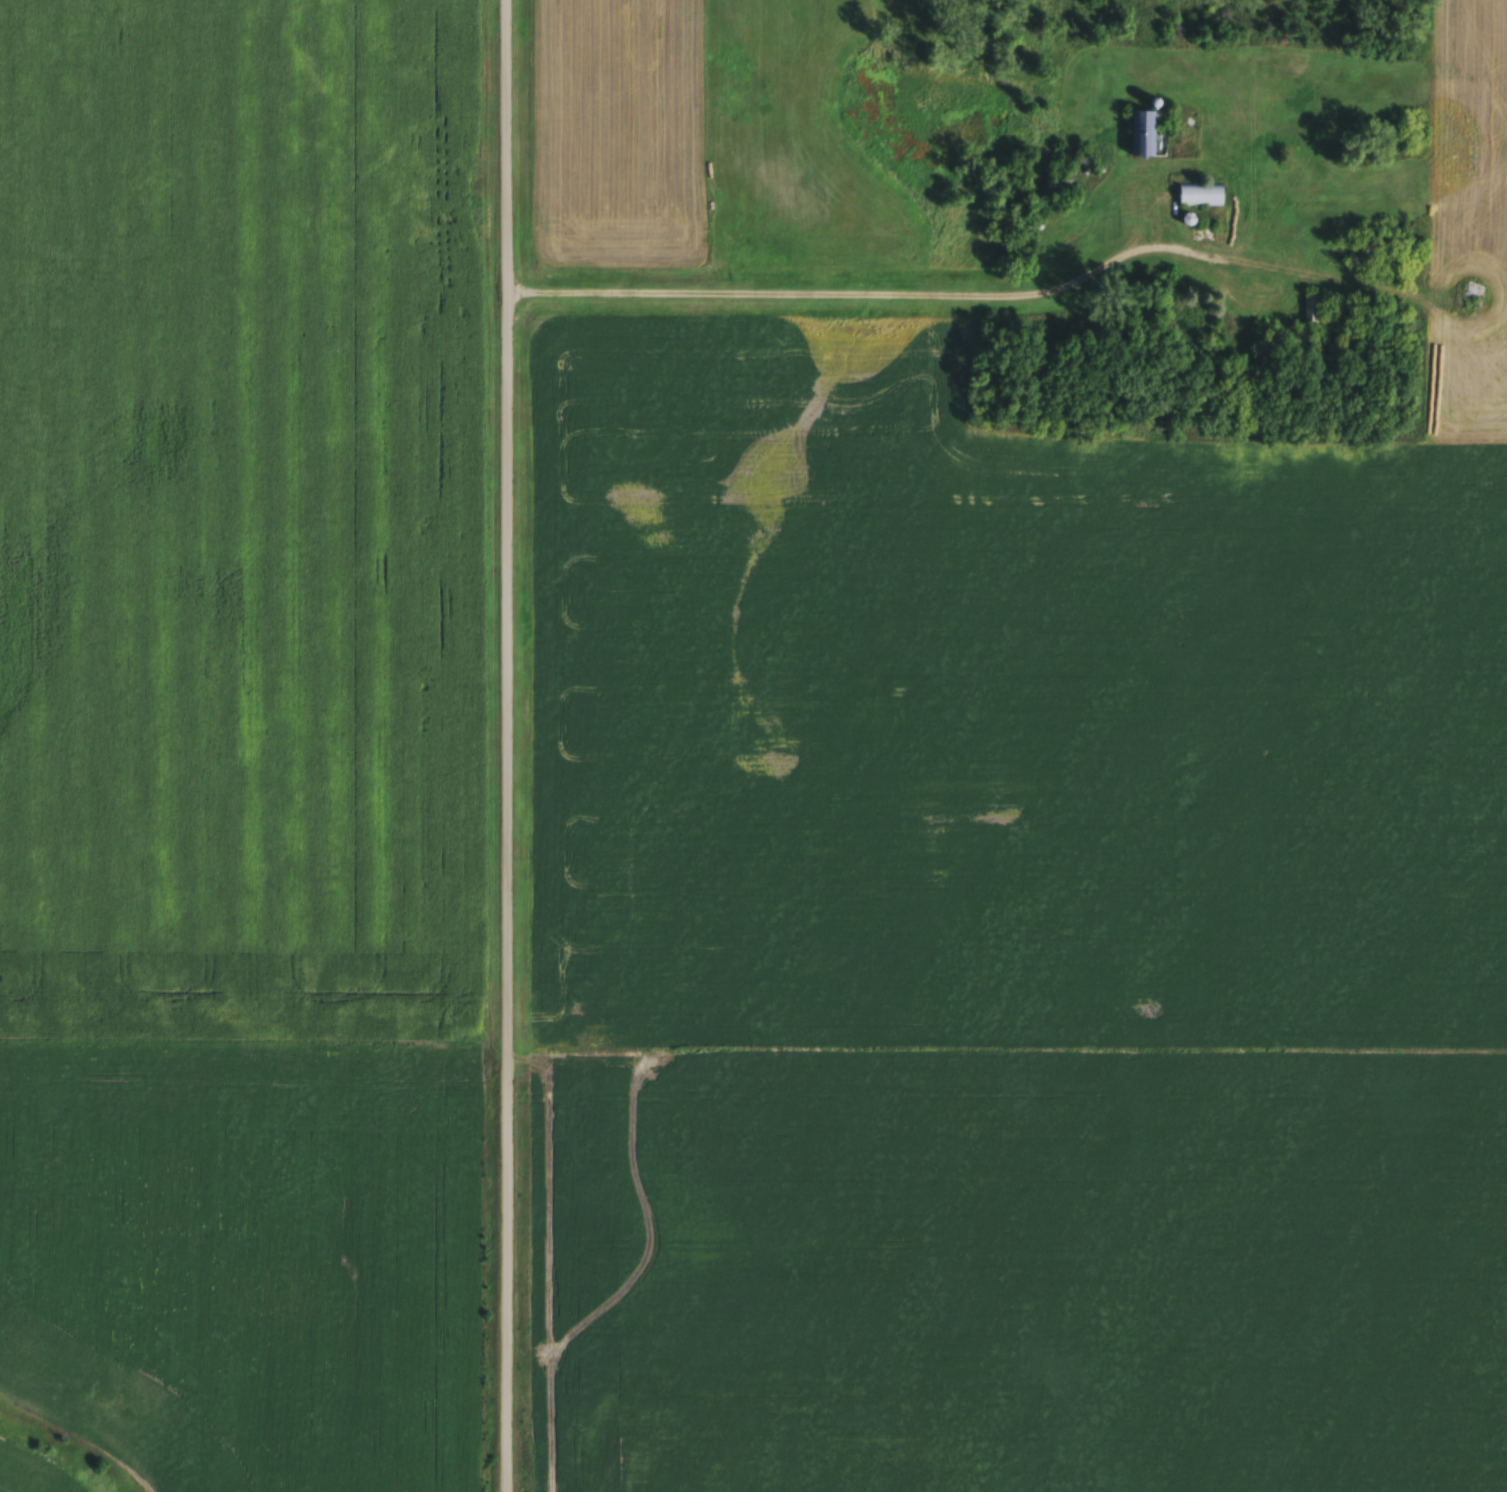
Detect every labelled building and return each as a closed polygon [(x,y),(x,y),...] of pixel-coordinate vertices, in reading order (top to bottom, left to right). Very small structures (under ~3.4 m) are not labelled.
[(1166,159),(1166,128),(1155,127),(1155,114),(1132,113),(1132,159),(1166,159)] [(1179,208),(1223,208),(1223,187),(1179,187),(1179,208)] [(1461,293),(1477,305),(1486,294),(1470,282),(1461,293)] [(1318,295),(1303,295),(1303,332),(1318,332),(1318,295)] [(868,1482),(869,1476),(860,1474),(858,1480),(868,1482)]
